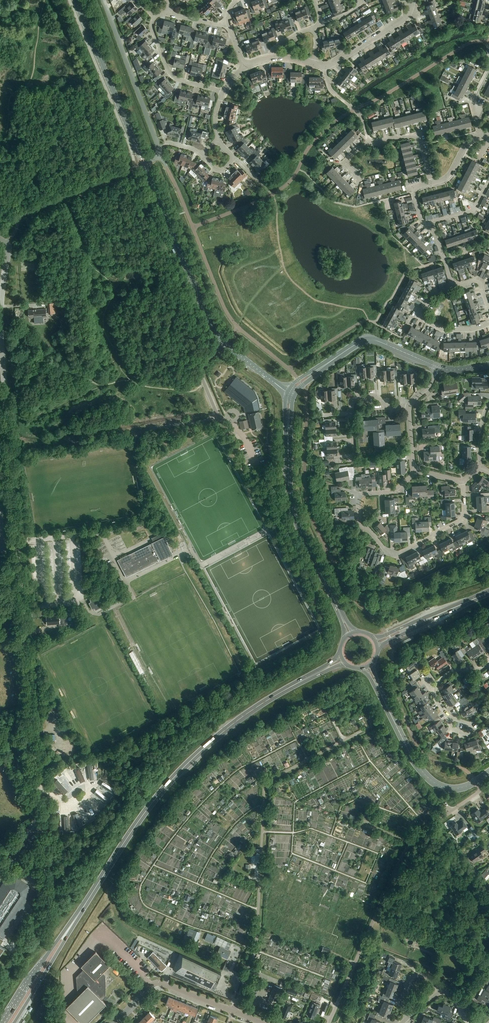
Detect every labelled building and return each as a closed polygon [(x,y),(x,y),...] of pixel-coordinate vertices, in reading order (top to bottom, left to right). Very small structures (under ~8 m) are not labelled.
[(204,5),(210,11),(214,7),(216,9),(219,7),(212,0),(208,0),(208,1),(204,5)] [(257,0),(256,0),(251,2),(252,3),(249,5),(252,13),(255,12),(255,11),(260,9),(257,0)] [(260,9),(265,7),(266,8),(269,7),(266,0),(257,0),(260,9)] [(385,8),(393,5),(391,2),(395,1),(395,0),(391,0),(383,3),(385,8)] [(423,11),(424,13),(436,8),(433,0),(428,2),(429,5),(426,6),(427,9),(423,11)] [(121,15),(124,13),(127,11),(130,15),(138,8),(132,3),(128,7),(126,5),(118,12),(121,15)] [(210,11),(204,5),(200,8),(200,7),(197,9),(202,14),(204,12),(206,15),(210,11)] [(340,5),(332,8),(333,11),(331,12),(333,17),(342,13),(341,10),(342,10),(340,5)] [(393,5),(385,8),(387,14),(399,9),(398,7),(394,8),(393,5)] [(305,8),(300,10),(303,19),(308,17),(308,15),(311,14),(307,6),(304,7),(305,8)] [(245,8),(240,10),(243,20),(248,18),(249,19),(252,18),(249,9),(246,10),(245,8)] [(429,13),(430,16),(438,13),(436,8),(424,13),(425,15),(429,13)] [(474,9),(473,14),(485,17),(486,15),(482,14),(483,11),(474,9)] [(243,20),(240,10),(235,12),(235,14),(232,15),(236,24),(239,23),(238,22),(243,20)] [(303,19),(300,10),(295,12),(294,11),(291,12),(294,20),(297,19),(298,21),(303,19)] [(366,14),(364,15),(371,25),(376,23),(373,19),(376,17),(372,11),(366,15),(366,14)] [(428,23),(440,19),(438,13),(430,16),(431,20),(425,22),(425,24),(428,23)] [(125,21),(132,29),(135,26),(136,26),(143,20),(138,14),(133,18),(131,16),(125,21)] [(364,19),(362,21),(366,28),(371,25),(364,15),(362,16),(364,19)] [(288,19),(283,21),(287,30),(292,28),(291,26),(294,25),(291,16),(288,18),(288,19)] [(357,19),(355,20),(362,31),(366,28),(362,21),(359,23),(357,19)] [(440,19),(428,23),(429,25),(433,23),(434,27),(438,25),(440,28),(445,26),(444,23),(442,24),(440,19)] [(170,22),(164,20),(163,27),(160,26),(158,32),(161,33),(161,32),(167,33),(170,22)] [(355,25),(352,27),(357,34),(362,31),(355,20),(355,21),(353,22),(355,25)] [(287,30),(283,21),(278,23),(278,21),(275,23),(278,31),(281,30),(281,32),(287,30)] [(175,23),(170,22),(167,33),(172,34),(171,38),(174,39),(174,38),(177,27),(174,26),(175,23)] [(346,23),(344,24),(352,37),(357,34),(352,27),(350,29),(346,23)] [(140,24),(132,31),(134,33),(137,31),(139,34),(137,36),(137,38),(138,40),(140,39),(142,37),(141,36),(148,30),(143,25),(142,27),(140,24)] [(179,33),(184,34),(186,26),(181,24),(179,31),(176,30),(174,38),(177,38),(179,33)] [(352,37),(344,24),(343,25),(346,31),(343,33),(348,40),(352,37)] [(410,24),(408,25),(415,36),(420,33),(421,35),(424,34),(420,28),(418,30),(415,25),(412,27),(410,24)] [(409,30),(406,31),(410,39),(415,36),(408,25),(406,26),(409,30)] [(185,40),(191,42),(192,37),(193,34),(190,34),(192,27),(186,26),(184,34),(183,36),(186,37),(185,40)] [(272,29),(267,31),(270,41),(275,39),(275,37),(277,36),(274,27),(271,28),(272,29)] [(401,30),(399,31),(406,41),(410,39),(406,31),(403,33),(401,30)] [(270,41),(267,31),(261,33),(261,32),(258,33),(261,42),(264,41),(265,43),(270,41)] [(399,35),(397,37),(401,44),(406,41),(399,31),(397,32),(399,35)] [(194,40),(200,42),(203,33),(196,32),(195,38),(192,37),(191,42),(191,43),(192,44),(194,44),(194,40)] [(206,49),(208,50),(210,41),(207,41),(209,35),(203,33),(200,42),(204,43),(203,46),(207,47),(206,49)] [(334,33),(332,33),(333,35),(336,47),(341,46),(339,38),(339,35),(335,36),(335,34),(334,33)] [(392,35),(390,36),(397,47),(401,44),(397,37),(394,39),(392,35)] [(215,45),(218,46),(220,38),(214,36),(212,42),(210,41),(208,50),(209,50),(210,48),(214,49),(215,45)] [(387,43),(388,43),(392,50),(397,47),(390,36),(388,38),(390,41),(387,43)] [(330,48),(328,40),(325,41),(324,37),(322,37),(324,45),(321,45),(322,50),(330,48)] [(220,38),(218,46),(224,48),(223,51),(226,52),(227,46),(225,45),(226,39),(220,38)] [(255,40),(250,42),(253,51),(259,49),(258,49),(261,48),(258,38),(255,39),(255,40)] [(141,49),(143,52),(150,46),(146,41),(142,44),(140,42),(135,46),(138,51),(141,49)] [(253,51),(250,42),(245,44),(244,43),(242,44),(241,44),(245,53),(248,52),(248,53),(253,51)] [(380,46),(379,46),(386,57),(393,52),(392,50),(388,43),(385,45),(386,47),(383,48),(381,45),(380,46)] [(150,46),(143,52),(145,54),(142,57),(145,59),(145,58),(147,61),(153,56),(151,53),(154,50),(150,46)] [(380,50),(377,52),(382,60),(386,57),(379,46),(377,47),(380,50)] [(173,66),(178,67),(182,55),(181,55),(180,59),(175,57),(177,52),(172,51),(170,59),(174,60),(173,66)] [(372,51),(370,52),(377,62),(382,60),(377,52),(374,54),(372,51)] [(370,56),(368,58),(372,65),(377,62),(370,52),(368,53),(370,56)] [(182,55),(178,67),(184,68),(185,62),(188,62),(190,55),(187,54),(187,56),(182,55)] [(363,56),(361,57),(368,68),(372,65),(368,58),(365,60),(363,56)] [(359,70),(360,73),(368,68),(361,57),(359,58),(361,62),(358,64),(357,61),(354,63),(357,67),(359,70)] [(226,71),(227,64),(223,63),(224,60),(217,58),(216,61),(217,62),(216,64),(218,64),(217,68),(226,71)] [(190,74),(196,76),(199,63),(193,62),(194,60),(191,59),(189,67),(192,67),(190,74)] [(149,69),(151,72),(158,66),(153,61),(150,65),(148,62),(143,67),(146,72),(149,69)] [(199,63),(196,76),(201,77),(202,70),(205,71),(207,65),(204,64),(199,63)] [(464,66),(463,68),(474,74),(475,71),(477,72),(478,70),(469,65),(467,68),(464,66)] [(158,66),(151,72),(155,77),(153,79),(155,81),(161,76),(159,74),(162,71),(158,66)] [(346,66),(344,68),(354,76),(359,70),(357,67),(355,69),(351,66),(349,68),(346,66)] [(277,77),(277,67),(271,67),(271,69),(268,69),(268,78),(272,78),(272,77),(277,77)] [(283,67),(277,67),(277,77),(282,77),(283,78),(286,78),(286,69),(283,69),(283,67)] [(226,71),(217,68),(216,72),(213,71),(211,77),(219,79),(219,76),(224,77),(226,71)] [(346,72),(344,74),(351,80),(354,76),(344,68),(343,69),(346,72)] [(465,72),(464,75),(473,80),(474,78),(472,77),(474,74),(463,68),(462,70),(465,72)] [(267,79),(264,71),(261,72),(260,70),(255,72),(259,81),(260,85),(268,82),(267,79)] [(259,81),(255,72),(250,74),(251,76),(248,77),(251,86),(254,84),(254,83),(259,81)] [(290,82),(296,82),(296,72),(290,72),(290,74),(287,74),(287,83),(290,83),(290,82)] [(296,72),(296,82),(301,82),(301,83),(305,83),(305,74),(301,74),(301,72),(296,72)] [(339,74),(338,76),(347,84),(351,80),(344,74),(342,77),(339,74)] [(459,76),(458,78),(469,84),(470,81),(472,82),(473,80),(464,75),(462,78),(459,76)] [(347,84),(338,76),(336,78),(339,80),(337,83),(338,84),(336,86),(341,90),(343,88),(344,88),(347,84)] [(309,87),(315,87),(315,77),(309,77),(309,79),(306,79),(306,88),(309,88),(309,87)] [(315,87),(315,90),(320,90),(320,88),(324,88),(324,80),(320,80),(320,77),(315,77),(315,87)] [(460,82),(459,84),(468,89),(469,87),(467,86),(469,84),(458,78),(457,80),(460,82)] [(160,87),(163,90),(169,84),(165,79),(162,82),(160,80),(154,84),(158,89),(160,87)] [(169,84),(163,90),(167,94),(165,96),(167,99),(172,94),(170,91),(174,88),(169,84)] [(454,85),(453,87),(464,93),(465,90),(467,91),(468,89),(459,84),(457,87),(454,85)] [(464,93),(453,87),(452,89),(455,91),(454,94),(452,93),(450,96),(459,101),(461,98),(463,99),(464,97),(462,96),(464,93)] [(183,105),(184,101),(187,92),(181,90),(179,95),(176,94),(174,102),(179,103),(178,104),(183,105)] [(191,110),(192,106),(194,100),(191,100),(193,93),(187,92),(184,101),(188,101),(187,104),(189,105),(188,109),(191,110)] [(199,104),(202,105),(204,96),(198,95),(197,101),(194,100),(192,106),(198,108),(199,104)] [(209,104),(210,100),(210,98),(204,96),(202,105),(201,108),(204,109),(210,111),(211,105),(209,104)] [(226,107),(225,111),(236,114),(238,106),(231,104),(230,107),(227,106),(226,107)] [(420,108),(418,109),(421,120),(424,120),(425,121),(427,121),(424,111),(421,112),(420,108)] [(236,114),(225,111),(224,116),(224,117),(224,118),(227,118),(225,124),(233,123),(236,114)] [(410,111),(408,111),(411,123),(414,122),(414,124),(416,123),(414,114),(411,114),(410,111)] [(399,113),(397,114),(400,126),(403,125),(404,127),(406,126),(403,116),(400,117),(399,113)] [(465,113),(462,114),(465,128),(472,126),(469,117),(465,118),(464,116),(465,116),(465,113)] [(388,114),(386,114),(389,126),(392,125),(393,127),(395,127),(393,119),(392,117),(389,118),(388,114)] [(461,119),(457,120),(459,129),(465,128),(462,114),(459,115),(460,117),(461,117),(461,119)] [(378,116),(376,117),(379,129),(382,128),(382,130),(384,129),(382,119),(379,120),(378,116)] [(453,116),(450,117),(453,131),(459,129),(457,120),(453,121),(452,119),(453,119),(453,116)] [(449,122),(445,123),(447,132),(453,131),(450,117),(447,118),(448,120),(449,120),(449,122)] [(167,134),(173,136),(175,127),(172,126),(173,123),(167,122),(163,121),(163,119),(157,121),(160,130),(166,128),(169,129),(167,134)] [(441,134),(438,120),(435,121),(436,123),(437,125),(433,126),(435,135),(441,134)] [(440,120),(438,120),(441,134),(447,132),(445,123),(441,124),(440,122),(441,122),(440,120)] [(225,132),(228,137),(238,132),(240,131),(237,123),(233,125),(230,126),(231,129),(225,132)] [(175,127),(173,136),(179,137),(180,132),(183,132),(185,126),(179,125),(179,127),(175,127)] [(188,140),(194,141),(196,132),(193,131),(193,128),(188,127),(186,133),(189,134),(188,140)] [(196,132),(194,141),(199,143),(201,137),(208,139),(209,132),(200,130),(199,133),(196,132)] [(352,130),(348,133),(358,143),(359,142),(355,138),(358,135),(352,130)] [(239,143),(244,138),(242,134),(239,136),(238,132),(240,131),(238,132),(228,137),(231,142),(237,139),(239,143)] [(348,133),(344,137),(350,143),(352,141),(356,145),(358,143),(348,133)] [(344,137),(340,141),(350,151),(351,149),(348,145),(350,143),(344,137)] [(237,150),(241,154),(248,147),(246,144),(248,142),(244,138),(239,143),(241,145),(237,150)] [(340,141),(336,145),(342,151),(344,149),(348,152),(350,151),(340,141)] [(400,144),(402,154),(412,151),(411,147),(411,145),(410,142),(408,142),(406,143),(400,144)] [(336,145),(332,149),(342,158),(344,157),(340,153),(342,151),(336,145)] [(250,154),(252,156),(258,149),(257,151),(253,147),(251,149),(248,147),(241,154),(245,158),(250,154)] [(249,163),(254,167),(261,160),(259,157),(261,154),(259,153),(261,152),(258,149),(252,156),(254,158),(249,163)] [(342,158),(332,149),(328,152),(334,158),(337,156),(341,160),(342,158)] [(402,154),(405,164),(415,162),(414,158),(413,155),(412,151),(402,154)] [(174,162),(183,165),(187,155),(182,153),(181,153),(181,154),(180,156),(177,155),(174,162)] [(183,165),(191,169),(195,163),(191,161),(192,158),(192,157),(191,157),(187,155),(183,165)] [(471,162),(470,165),(481,170),(482,168),(478,167),(480,164),(471,159),(469,161),(471,162)] [(261,160),(254,167),(258,171),(263,166),(265,168),(270,163),(266,160),(264,162),(261,160)] [(416,174),(418,173),(416,168),(416,166),(415,162),(405,164),(408,176),(414,174),(416,174)] [(197,175),(205,167),(202,164),(201,164),(201,163),(201,164),(200,164),(198,166),(195,163),(191,169),(189,172),(195,177),(197,175)] [(467,167),(466,169),(474,173),(476,171),(480,172),(481,170),(470,165),(468,167),(467,167)] [(202,184),(204,186),(207,182),(205,180),(209,176),(207,174),(209,172),(209,171),(205,167),(197,175),(204,182),(202,184)] [(328,174),(330,177),(339,168),(337,167),(335,169),(332,167),(325,174),(327,176),(328,174)] [(331,180),(333,182),(340,175),(338,172),(340,170),(339,168),(330,177),(332,179),(331,180)] [(236,170),(233,173),(241,181),(247,175),(242,169),(239,172),(237,170),(236,170)] [(465,174),(476,180),(478,181),(479,179),(473,176),(474,173),(466,169),(465,171),(466,171),(465,174)] [(241,181),(233,173),(229,177),(229,178),(231,180),(229,182),(234,188),(241,181)] [(336,182),(338,184),(346,176),(345,174),(342,177),(340,175),(333,182),(334,183),(336,182)] [(462,176),(461,178),(470,183),(471,180),(475,182),(476,180),(465,174),(463,177),(462,176)] [(339,188),(340,189),(347,182),(345,180),(348,177),(346,176),(338,184),(340,187),(339,188)] [(395,176),(392,177),(395,191),(402,189),(399,180),(395,181),(394,179),(395,179),(395,176)] [(206,187),(215,189),(218,178),(214,177),(213,177),(212,178),(212,180),(208,179),(208,182),(207,182),(204,186),(203,188),(206,189),(206,187)] [(391,182),(387,183),(389,192),(395,191),(392,177),(389,178),(390,180),(391,180),(391,182)] [(223,194),(226,184),(223,183),(224,181),(224,180),(223,180),(218,178),(215,189),(214,195),(220,197),(221,193),(223,194)] [(461,181),(460,184),(471,189),(472,188),(468,186),(470,183),(461,178),(460,180),(461,181)] [(382,179),(380,180),(383,194),(389,192),(387,183),(383,184),(382,182),(383,182),(382,179)] [(379,185),(375,186),(377,195),(383,194),(380,180),(377,181),(378,183),(379,183),(379,185)] [(343,190),(345,192),(354,183),(352,182),(350,184),(347,182),(340,189),(342,191),(343,190)] [(354,183),(345,192),(348,194),(346,195),(348,197),(355,190),(353,188),(356,185),(354,183)] [(371,197),(368,183),(365,184),(365,186),(366,186),(367,188),(362,189),(365,198),(371,197)] [(370,183),(368,183),(371,197),(377,195),(375,186),(370,187),(370,185),(371,185),(370,183)] [(471,189),(460,184),(458,187),(457,186),(456,188),(465,193),(466,190),(470,192),(471,190),(471,189)] [(448,191),(443,192),(445,199),(448,199),(448,201),(449,201),(450,207),(452,207),(452,203),(448,191)] [(439,206),(441,206),(438,193),(433,195),(435,202),(437,201),(438,203),(439,206)] [(395,208),(397,213),(404,212),(403,209),(404,209),(405,209),(405,208),(408,207),(408,205),(395,208)] [(405,217),(398,219),(396,219),(398,226),(403,225),(402,223),(406,223),(406,224),(409,223),(408,220),(406,220),(405,217)] [(407,238),(413,232),(415,230),(410,225),(405,228),(407,230),(405,232),(404,231),(401,234),(406,239),(407,238)] [(471,226),(469,226),(473,238),(478,237),(476,229),(473,230),(472,228),(471,226)] [(407,238),(411,241),(420,232),(418,230),(414,234),(413,232),(407,238)] [(453,231),(454,234),(458,243),(463,242),(460,235),(459,232),(457,233),(456,230),(453,231)] [(411,241),(415,245),(423,237),(422,238),(419,234),(420,232),(411,241)] [(449,236),(450,238),(452,245),(458,243),(454,234),(453,234),(453,235),(451,235),(450,232),(448,233),(449,236)] [(445,233),(442,234),(444,240),(445,240),(447,247),(452,245),(450,238),(447,239),(445,233)] [(419,249),(424,244),(428,240),(427,239),(425,241),(423,240),(425,239),(423,237),(415,245),(419,249)] [(419,249),(422,253),(432,244),(430,242),(426,246),(424,244),(419,249)] [(432,244),(422,253),(426,257),(427,257),(428,255),(432,252),(430,249),(431,248),(433,245),(432,244)] [(482,271),(488,257),(488,256),(484,254),(481,261),(484,262),(480,270),(482,271)] [(468,258),(463,260),(465,267),(468,266),(469,270),(470,272),(472,272),(472,271),(468,258)] [(462,275),(458,261),(453,263),(455,270),(458,269),(459,273),(460,276),(462,275)] [(437,268),(432,270),(434,277),(437,276),(438,280),(439,283),(441,282),(437,268)] [(429,280),(427,272),(421,274),(423,281),(426,280),(428,286),(431,285),(430,283),(429,280)] [(411,278),(408,283),(421,290),(423,288),(416,284),(417,282),(411,278)] [(405,288),(412,291),(414,292),(415,290),(420,293),(421,290),(408,283),(405,288)] [(405,288),(403,293),(416,300),(417,298),(411,294),(412,291),(405,288)] [(403,293),(400,297),(407,301),(408,298),(415,302),(416,300),(403,293)] [(400,297),(398,302),(409,308),(410,306),(408,304),(406,303),(407,301),(400,297)] [(398,302),(395,307),(400,309),(400,310),(402,311),(403,308),(405,309),(408,310),(409,308),(398,302)] [(397,314),(399,315),(402,316),(403,314),(401,313),(400,313),(398,312),(400,310),(400,309),(395,307),(393,305),(390,310),(397,314)] [(47,317),(46,309),(28,310),(28,317),(30,317),(31,319),(34,318),(34,323),(44,323),(43,318),(47,317)] [(390,310),(388,315),(395,319),(397,314),(390,310)] [(385,320),(397,326),(398,327),(399,325),(398,324),(396,322),(397,320),(395,319),(388,315),(385,320)] [(482,315),(471,319),(468,320),(470,325),(480,322),(479,319),(480,318),(483,317),(482,315)] [(397,326),(385,320),(383,325),(389,328),(391,326),(395,328),(397,326)] [(407,334),(412,337),(416,329),(415,329),(411,327),(407,334)] [(412,337),(417,339),(421,332),(417,330),(418,328),(416,327),(415,329),(416,329),(412,337)] [(417,339),(421,342),(426,334),(424,334),(421,332),(417,339)] [(421,342),(426,344),(430,337),(427,335),(428,333),(425,332),(424,334),(426,334),(421,342)] [(52,345),(55,347),(63,337),(60,335),(52,345)] [(426,344),(431,347),(435,339),(434,339),(430,337),(426,344)] [(435,339),(431,347),(436,350),(440,342),(436,340),(437,338),(435,337),(434,339),(435,339)] [(485,339),(483,339),(479,340),(480,342),(479,342),(480,349),(482,348),(487,347),(485,339)] [(479,350),(478,345),(476,345),(476,342),(472,342),(472,340),(469,340),(469,342),(471,342),(471,351),(476,350),(479,350)] [(371,367),(366,367),(367,377),(374,376),(374,373),(377,373),(377,369),(376,364),(370,365),(371,367)] [(356,366),(357,374),(360,374),(360,377),(367,377),(366,367),(362,368),(362,365),(356,366)] [(391,370),(387,370),(387,380),(394,379),(394,376),(397,376),(397,372),(397,368),(391,368),(391,370)] [(348,386),(347,377),(347,374),(340,374),(340,371),(339,371),(339,369),(337,370),(337,371),(337,384),(340,383),(341,387),(348,386)] [(382,369),(377,369),(377,373),(377,377),(380,377),(380,380),(387,380),(387,370),(382,371),(382,369)] [(411,373),(407,374),(407,383),(414,383),(414,379),(417,379),(417,371),(411,371),(411,373)] [(403,372),(397,372),(397,376),(397,380),(400,380),(400,383),(407,383),(407,374),(403,374),(403,372)] [(351,377),(347,377),(348,386),(355,386),(354,382),(357,382),(357,374),(351,374),(351,377)] [(480,390),(485,390),(485,388),(487,388),(487,381),(481,381),(481,378),(473,378),(473,381),(472,381),(472,382),(472,384),(476,384),(476,388),(480,388),(480,390)] [(455,392),(458,391),(456,383),(444,385),(444,390),(441,390),(442,396),(455,393),(455,392)] [(332,390),(328,391),(328,400),(335,399),(335,396),(338,396),(338,388),(332,388),(332,390)] [(328,400),(328,391),(324,391),(323,389),(318,389),(318,391),(318,396),(318,397),(321,397),(321,400),(328,400)] [(481,396),(469,396),(469,404),(465,404),(465,408),(473,408),(473,405),(477,405),(480,405),(481,405),(481,396)] [(422,409),(422,418),(440,417),(439,406),(432,406),(432,410),(428,410),(428,409),(422,409)] [(463,417),(463,422),(475,422),(475,413),(465,413),(465,410),(459,410),(458,417),(463,417)] [(262,428),(258,412),(249,414),(252,430),(262,428)] [(366,420),(361,420),(361,430),(376,429),(376,432),(373,432),(374,447),(384,446),(384,441),(385,441),(385,440),(386,440),(386,439),(385,439),(385,438),(384,438),(384,435),(386,435),(401,434),(400,424),(395,424),(395,423),(394,423),(393,423),(392,424),(386,425),(385,417),(378,417),(378,419),(369,420),(368,419),(367,418),(366,419),(366,420)] [(326,425),(326,429),(335,428),(335,421),(332,422),(331,419),(323,419),(323,425),(326,425)] [(239,421),(241,429),(249,427),(247,420),(239,421)] [(238,421),(231,422),(233,434),(240,433),(238,421)] [(423,429),(424,438),(434,437),(434,433),(440,432),(440,425),(430,426),(430,429),(423,429)] [(465,440),(473,440),(473,430),(471,430),(471,426),(464,426),(464,431),(465,431),(465,440)] [(324,433),(324,439),(333,439),(332,436),(336,435),(335,428),(326,429),(326,433),(324,433)] [(327,445),(327,449),(337,448),(336,441),(333,442),(333,439),(324,439),(325,445),(327,445)] [(425,452),(425,461),(436,460),(435,455),(440,455),(439,446),(430,447),(430,452),(425,452)] [(463,450),(463,458),(463,462),(468,462),(468,458),(471,458),(471,446),(460,446),(460,450),(463,450)] [(337,455),(337,448),(327,449),(324,449),(325,456),(326,456),(326,459),(334,459),(334,456),(337,455)] [(396,461),(397,474),(405,473),(404,460),(396,461)] [(340,472),(335,473),(337,481),(349,479),(354,479),(353,467),(349,467),(349,468),(347,468),(347,467),(339,468),(340,472)] [(384,470),(385,474),(379,475),(380,486),(387,485),(387,479),(390,479),(390,470),(384,470)] [(366,487),(365,477),(365,474),(361,474),(361,475),(355,475),(355,482),(359,482),(359,488),(366,487)] [(369,477),(365,477),(366,487),(372,487),(372,481),(375,481),(375,474),(368,475),(369,477)] [(472,492),(479,492),(479,488),(481,485),(486,488),(488,484),(488,482),(482,477),(481,479),(480,478),(472,485),(472,492)] [(426,485),(419,486),(420,496),(424,495),(424,498),(434,498),(433,490),(427,490),(426,485)] [(337,486),(331,486),(332,496),(335,496),(336,500),(346,500),(345,492),(339,492),(339,489),(337,489),(337,486)] [(408,491),(409,497),(409,499),(416,499),(415,496),(420,496),(419,486),(412,486),(412,491),(408,491)] [(442,492),(445,492),(445,496),(455,495),(454,489),(450,489),(449,486),(441,487),(442,492)] [(477,503),(486,502),(485,499),(488,499),(488,492),(482,493),(482,496),(476,496),(477,503)] [(385,500),(385,506),(394,505),(394,501),(398,501),(398,498),(394,498),(394,499),(385,500)] [(445,503),(446,509),(455,509),(454,502),(448,503),(448,499),(441,499),(441,503),(445,503)] [(477,503),(477,509),(483,509),(483,512),(488,512),(488,505),(486,506),(486,502),(477,503)] [(394,505),(385,506),(386,512),(392,512),(392,515),(399,515),(399,508),(397,509),(396,505),(394,505)] [(335,515),(339,515),(343,514),(343,520),(353,519),(352,511),(346,511),(345,508),(334,508),(335,515)] [(455,509),(446,509),(446,516),(442,516),(442,519),(451,519),(451,516),(455,515),(455,509)] [(476,522),(485,526),(487,520),(488,521),(488,517),(486,516),(485,519),(477,517),(476,522)] [(422,531),(422,522),(418,522),(418,517),(412,518),(412,525),(415,525),(416,531),(422,531)] [(425,521),(422,522),(422,531),(429,530),(428,524),(431,524),(431,517),(425,517),(425,521)] [(384,527),(380,522),(374,527),(381,534),(385,530),(387,532),(389,530),(389,528),(386,525),(384,527)] [(485,526),(476,522),(474,527),(481,530),(480,533),(487,536),(488,530),(484,528),(485,526)] [(401,541),(400,532),(397,532),(396,525),(390,525),(391,528),(390,528),(390,536),(394,535),(394,541),(401,541)] [(404,532),(400,532),(401,541),(407,541),(407,534),(410,534),(410,527),(403,528),(404,532)] [(475,539),(472,533),(469,535),(468,532),(467,530),(461,533),(465,542),(466,544),(467,544),(468,547),(473,544),(472,541),(475,539)] [(458,541),(455,542),(458,548),(463,545),(462,543),(465,542),(461,533),(455,536),(458,541)] [(118,560),(126,577),(159,561),(158,559),(171,553),(164,537),(118,560)] [(451,538),(445,541),(449,549),(452,548),(453,550),(458,548),(455,542),(453,543),(451,538)] [(441,549),(439,550),(442,556),(444,554),(443,552),(449,549),(445,541),(439,544),(441,549)] [(434,545),(428,548),(432,556),(436,554),(437,558),(442,556),(439,550),(437,551),(434,545)] [(380,555),(377,554),(377,552),(375,552),(374,553),(373,553),(374,549),(367,547),(364,554),(364,553),(362,557),(366,559),(365,562),(369,563),(368,565),(373,566),(373,565),(377,566),(380,555)] [(425,555),(422,556),(425,562),(428,561),(426,559),(432,556),(428,548),(422,551),(425,555)] [(417,552),(411,554),(415,563),(419,561),(420,565),(425,562),(422,556),(420,557),(417,552)] [(415,563),(411,554),(406,557),(408,562),(405,563),(408,569),(411,568),(411,569),(414,568),(412,564),(415,563)] [(392,575),(396,577),(396,575),(404,578),(407,576),(404,571),(400,573),(397,572),(398,569),(395,567),(391,565),(390,568),(385,566),(383,572),(387,574),(388,572),(392,574),(392,575)] [(92,609),(94,608),(96,610),(102,607),(101,605),(103,604),(100,597),(98,598),(96,596),(90,600),(91,602),(89,603),(92,609)] [(60,616),(61,622),(67,622),(72,621),(71,618),(75,618),(75,613),(70,614),(60,616)] [(456,637),(454,639),(460,648),(463,646),(456,637)] [(476,646),(472,648),(478,656),(484,652),(481,647),(483,645),(481,643),(478,638),(472,641),(476,646)] [(460,648),(454,639),(451,641),(458,650),(455,652),(456,652),(451,656),(456,664),(463,660),(461,657),(464,655),(460,648)] [(478,656),(472,648),(471,646),(468,647),(467,645),(463,648),(472,660),(478,656)] [(442,658),(437,661),(435,658),(429,662),(433,667),(436,666),(439,670),(448,664),(446,660),(448,658),(444,652),(440,655),(442,658)] [(409,670),(411,673),(417,669),(418,668),(417,666),(419,664),(416,661),(406,668),(408,670),(409,670)] [(409,682),(412,685),(416,682),(417,682),(415,679),(420,675),(418,673),(419,672),(417,669),(411,673),(410,674),(412,677),(411,677),(413,679),(409,682)] [(470,687),(469,686),(475,681),(473,678),(472,679),(469,675),(462,680),(465,683),(461,685),(465,691),(470,687)] [(442,690),(445,694),(453,689),(451,686),(452,685),(450,681),(444,685),(446,687),(442,690)] [(410,692),(413,697),(420,691),(418,689),(420,687),(416,682),(412,685),(412,686),(412,687),(411,686),(406,690),(407,693),(409,693),(410,692)] [(443,696),(446,700),(454,695),(452,693),(456,690),(454,688),(453,689),(445,694),(443,696)] [(413,697),(416,701),(427,693),(426,691),(422,694),(420,691),(413,697)] [(427,693),(416,701),(415,702),(416,704),(419,702),(421,705),(429,699),(427,696),(428,695),(427,693)] [(454,695),(446,700),(446,701),(450,707),(458,701),(460,704),(461,704),(465,701),(467,699),(465,696),(461,699),(459,697),(457,699),(454,695)] [(420,714),(423,711),(430,706),(429,703),(430,702),(429,701),(420,707),(422,709),(418,712),(420,714)] [(470,703),(467,705),(473,713),(476,712),(479,705),(477,702),(470,703)] [(60,714),(59,705),(48,706),(49,715),(60,714)] [(423,718),(424,717),(433,710),(432,708),(433,706),(432,705),(430,706),(423,711),(425,713),(421,716),(423,718)] [(473,713),(467,705),(465,707),(462,713),(464,716),(471,715),(473,713)] [(433,718),(434,720),(440,717),(436,711),(437,710),(436,708),(433,710),(424,717),(425,719),(428,717),(430,720),(433,718)] [(433,728),(435,731),(443,725),(441,722),(442,721),(440,717),(434,720),(433,721),(434,724),(429,728),(430,730),(433,728)] [(438,732),(442,737),(444,735),(447,733),(445,731),(448,728),(447,727),(446,728),(443,725),(435,731),(434,731),(435,734),(438,732)] [(486,733),(485,731),(488,729),(488,728),(487,726),(483,729),(484,729),(481,731),(481,730),(478,732),(481,737),(481,736),(484,741),(483,742),(486,745),(488,749),(488,748),(488,735),(488,736),(486,733)] [(444,749),(452,750),(453,740),(448,740),(448,741),(446,741),(445,741),(444,740),(447,738),(444,735),(442,737),(438,741),(440,744),(441,746),(444,746),(444,749)] [(472,741),(470,741),(475,754),(477,753),(476,751),(481,751),(482,748),(481,744),(478,745),(476,738),(472,739),(472,741)] [(475,754),(470,741),(470,740),(464,742),(466,751),(470,749),(471,752),(470,752),(471,755),(475,754)] [(279,767),(284,765),(277,752),(267,757),(269,760),(274,758),(279,767)] [(216,776),(221,772),(216,767),(207,776),(209,778),(212,775),(214,777),(216,775),(216,776)] [(66,789),(58,780),(54,784),(61,793),(66,789)] [(98,787),(96,791),(109,797),(111,793),(98,787)] [(251,789),(245,792),(248,797),(246,798),(248,802),(253,800),(251,798),(255,795),(251,789)] [(90,803),(86,807),(96,817),(100,813),(90,803)] [(363,819),(370,821),(374,811),(367,808),(363,819)] [(488,814),(486,810),(485,809),(480,812),(478,809),(471,814),(477,822),(484,818),(484,817),(488,814)] [(454,832),(456,835),(462,831),(462,830),(467,827),(463,821),(459,824),(458,825),(456,822),(451,826),(454,831),(454,832)] [(482,853),(486,851),(484,847),(482,845),(475,850),(476,851),(470,855),(472,860),(473,861),(474,862),(483,856),(482,853)] [(485,870),(480,876),(483,880),(488,874),(485,870)] [(3,938),(27,902),(28,901),(29,899),(29,897),(30,894),(29,891),(29,889),(27,887),(26,885),(23,883),(22,882),(21,881),(19,880),(16,879),(14,879),(11,879),(10,880),(8,880),(6,881),(4,883),(3,885),(2,885),(2,886),(0,889),(0,943),(3,938)] [(199,941),(203,931),(196,929),(192,938),(199,941)] [(217,936),(214,943),(220,946),(220,947),(228,951),(232,943),(217,936)] [(220,947),(217,954),(227,959),(231,952),(228,951),(220,947)] [(0,955),(0,963),(8,950),(5,948),(0,955)] [(82,1022),(86,1022),(106,1004),(102,1000),(106,997),(106,989),(103,986),(106,983),(106,976),(102,972),(109,965),(104,960),(104,959),(103,959),(96,952),(87,960),(86,960),(86,961),(82,966),(84,968),(76,977),(77,990),(81,993),(67,1007),(71,1012),(71,1014),(73,1014),(78,1019),(78,1020),(80,1020),(82,1022)] [(167,966),(153,952),(148,957),(162,972),(167,966)] [(173,969),(214,988),(221,973),(180,954),(173,969)] [(387,966),(391,967),(399,971),(401,964),(394,961),(395,958),(389,956),(387,961),(389,962),(387,966)] [(399,971),(391,967),(389,971),(384,969),(381,974),(387,977),(389,974),(396,977),(399,971)] [(386,987),(388,988),(396,991),(396,990),(398,984),(395,983),(396,980),(390,978),(386,987)] [(269,999),(276,1002),(282,988),(275,985),(269,999)] [(286,992),(296,996),(298,990),(289,987),(286,992)] [(384,991),(382,996),(389,999),(390,996),(393,997),(395,992),(396,991),(388,988),(386,991),(384,991)] [(485,990),(484,990),(481,996),(479,995),(477,999),(484,1004),(486,1001),(488,1002),(488,992),(485,990)] [(383,1004),(381,1007),(391,1010),(393,1004),(388,1002),(389,999),(382,996),(380,996),(379,999),(378,1002),(383,1004)] [(169,1007),(171,1008),(175,999),(169,997),(166,1004),(169,1005),(169,1007)] [(174,1007),(178,1009),(180,1001),(175,999),(171,1008),(173,1009),(174,1007)] [(180,1012),(183,1013),(186,1004),(180,1001),(178,1009),(181,1010),(180,1012)] [(309,1012),(308,1016),(313,1018),(315,1015),(316,1015),(320,1005),(312,1002),(308,1011),(309,1012)] [(281,1016),(285,1018),(286,1016),(288,1017),(289,1016),(290,1012),(289,1012),(292,1005),(285,1003),(281,1012),(283,1013),(281,1016)] [(186,1012),(189,1013),(192,1006),(186,1004),(183,1013),(185,1014),(186,1012)] [(445,1014),(443,1018),(449,1021),(452,1013),(448,1012),(450,1007),(444,1004),(442,1007),(439,1006),(437,1011),(445,1014)] [(192,1006),(189,1013),(192,1015),(192,1016),(194,1017),(198,1008),(192,1006)] [(391,1010),(381,1007),(380,1010),(378,1010),(376,1015),(382,1018),(383,1014),(388,1016),(391,1010)] [(149,1012),(145,1016),(151,1022),(153,1019),(154,1021),(156,1019),(149,1012)] [(370,1022),(380,1022),(381,1022),(374,1019),(375,1015),(370,1013),(367,1019),(371,1021),(370,1022)] [(208,1021),(213,1022),(216,1022),(218,1018),(209,1015),(208,1017),(209,1018),(208,1021)]
